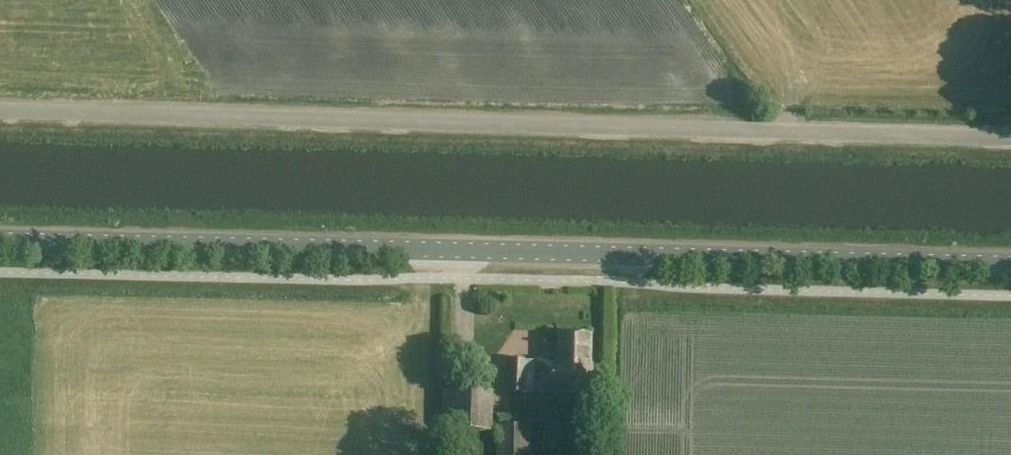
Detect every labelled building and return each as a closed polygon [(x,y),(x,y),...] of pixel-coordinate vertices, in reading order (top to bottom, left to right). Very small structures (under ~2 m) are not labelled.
[(590,336),(559,335),(558,365),(544,365),(542,362),(511,361),(510,393),(591,395),(592,366),(589,366),(590,336)] [(492,393),(441,391),(440,432),(491,433),(492,393)] [(498,425),(497,454),(530,454),(530,426),(498,425)]
